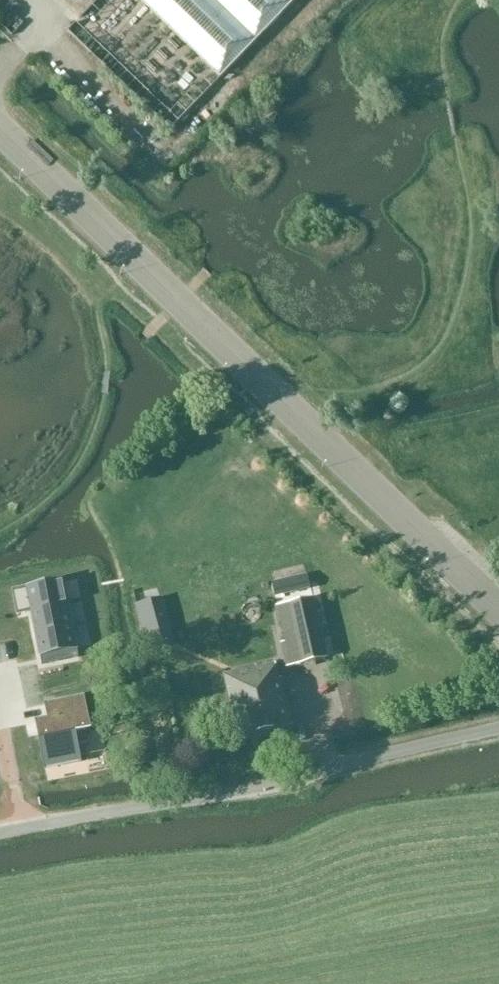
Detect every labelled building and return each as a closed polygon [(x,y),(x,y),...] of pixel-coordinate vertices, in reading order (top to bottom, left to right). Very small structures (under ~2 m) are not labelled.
[(220,79),(296,0),(139,0),(220,79)] [(13,591),(17,614),(68,604),(64,581),(13,591)] [(292,666),(327,658),(313,599),(278,607),(292,666)] [(73,626),(68,604),(17,614),(17,615),(31,612),(35,634),(73,626)] [(73,626),(35,634),(40,656),(77,648),(73,626)] [(282,679),(280,679),(276,664),(225,676),(239,737),(238,737),(239,738),(241,738),(292,726),(294,726),(293,724),(282,679)] [(39,735),(44,758),(56,755),(59,766),(80,762),(74,734),(90,731),(83,698),(46,705),(49,720),(37,723),(39,735)]
